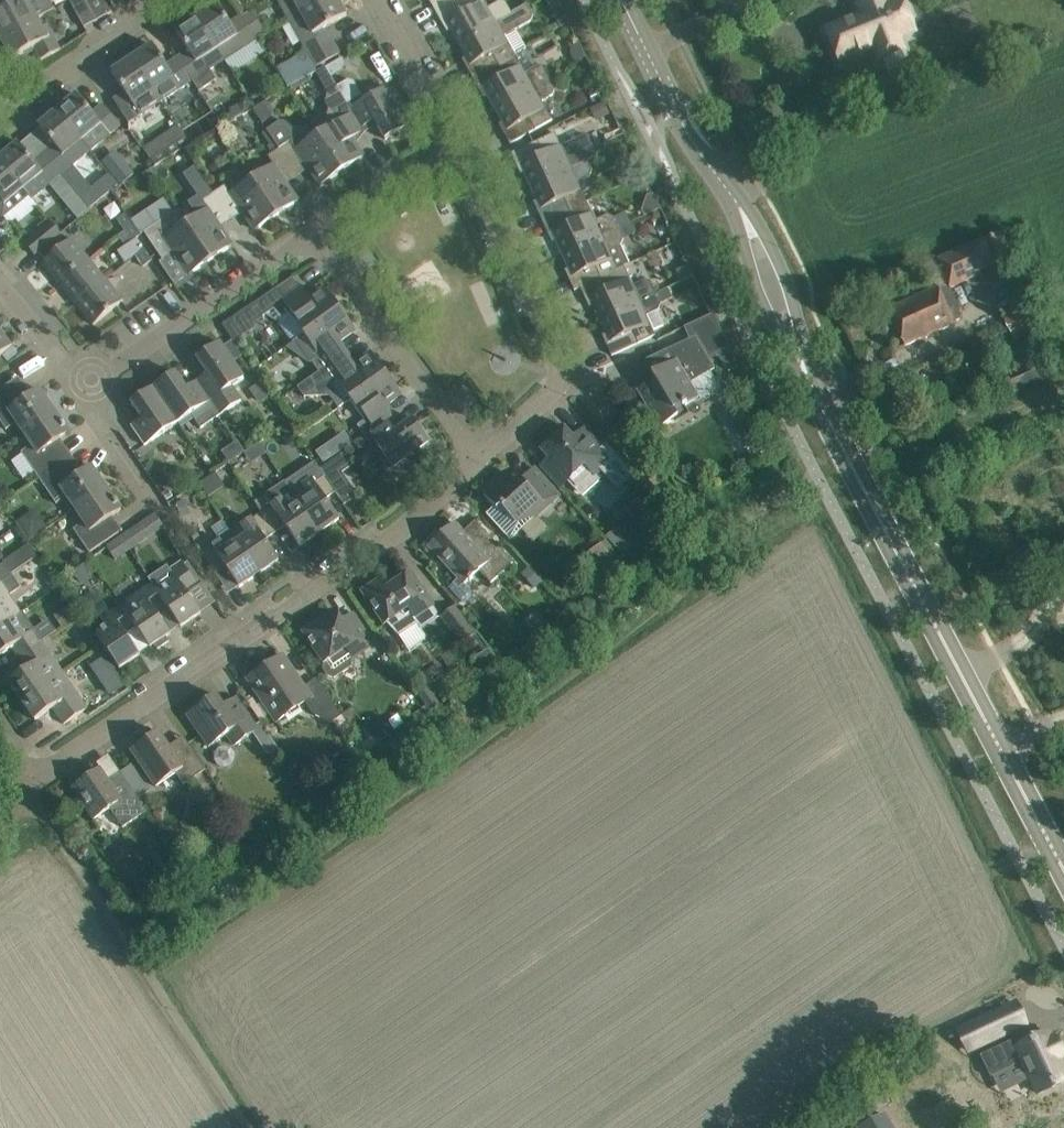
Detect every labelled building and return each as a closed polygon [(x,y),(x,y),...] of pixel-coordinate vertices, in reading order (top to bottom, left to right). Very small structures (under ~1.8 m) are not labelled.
[(0,12),(0,37),(1,38),(38,18),(54,9),(48,0),(8,0),(11,6),(0,12)] [(84,28),(97,21),(85,0),(71,0),(70,1),(84,28)] [(112,13),(105,0),(85,0),(97,21),(112,13)] [(289,20),(324,0),(278,0),(289,20)] [(289,20),(316,68),(340,54),(326,28),(347,16),(338,0),(324,0),(289,20)] [(436,13),(459,0),(429,0),(436,13)] [(458,43),(528,4),(528,3),(512,12),(506,3),(500,1),(489,7),(485,0),(459,0),(436,13),(447,32),(451,30),(458,43)] [(880,59),(903,50),(898,37),(915,31),(902,0),(890,5),(888,0),(871,0),(859,5),(863,16),(828,30),(841,60),(875,46),(880,59)] [(217,3),(196,17),(224,60),(252,42),(258,51),(263,48),(257,39),(255,37),(265,30),(253,12),(243,18),(242,16),(230,24),(217,3)] [(463,59),(473,78),(515,54),(505,36),(532,21),(534,14),(528,4),(458,43),(466,57),(463,59)] [(563,11),(555,15),(561,27),(569,23),(563,11)] [(196,17),(176,30),(189,51),(178,58),(193,81),(199,91),(216,80),(210,70),(224,60),(196,17)] [(38,18),(1,38),(12,60),(34,48),(42,61),(61,50),(52,34),(47,36),(38,18)] [(153,45),(132,59),(154,91),(161,102),(193,81),(178,58),(166,65),(153,45)] [(488,95),(495,109),(549,78),(543,68),(537,66),(526,73),(515,54),(473,78),(484,97),(488,95)] [(342,58),(326,68),(332,77),(343,70),(345,63),(342,58)] [(154,91),(132,59),(112,72),(125,92),(113,100),(129,123),(161,102),(154,91)] [(294,91),(308,81),(306,78),(291,86),(294,91)] [(549,78),(495,109),(503,122),(499,124),(511,144),(553,120),(542,101),(553,95),(555,89),(549,78)] [(337,85),(337,86),(348,104),(362,128),(375,121),(386,140),(409,126),(387,87),(368,98),(364,100),(353,82),(349,79),(337,85)] [(330,126),(318,135),(343,172),(365,157),(350,135),(362,128),(348,104),(337,86),(328,91),(326,102),(329,107),(326,121),(330,126)] [(587,92),(593,105),(605,99),(598,86),(587,92)] [(77,95),(58,110),(91,150),(121,126),(103,105),(93,113),(77,95)] [(240,100),(239,106),(243,112),(253,106),(247,96),(240,100)] [(591,107),(597,119),(611,112),(605,100),(591,107)] [(262,104),(254,109),(263,123),(271,117),(262,104)] [(58,110),(39,126),(54,145),(44,153),(62,174),(80,198),(91,209),(119,185),(110,174),(93,189),(73,165),(91,150),(58,110)] [(280,148),(279,149),(295,172),(306,164),(321,186),(343,172),(318,135),(306,142),(300,133),(286,121),(280,121),(267,130),(280,148)] [(177,125),(143,147),(156,166),(190,144),(177,125)] [(531,144),(511,153),(521,174),(525,172),(531,186),(587,160),(598,156),(588,134),(561,146),(555,133),(531,144)] [(0,158),(0,160),(24,189),(30,196),(33,199),(42,191),(62,174),(44,153),(34,162),(19,143),(0,158)] [(273,164),(252,179),(277,216),(299,201),(284,179),(295,172),(279,149),(268,156),(273,164)] [(0,160),(0,216),(3,219),(30,196),(24,189),(0,160)] [(534,202),(543,222),(587,202),(578,183),(590,177),(592,171),(587,160),(531,186),(538,200),(534,202)] [(127,161),(112,171),(120,185),(136,176),(127,161)] [(196,167),(184,175),(198,196),(189,201),(198,215),(186,223),(211,260),(233,245),(218,223),(229,216),(213,193),(196,167)] [(225,185),(213,193),(229,216),(240,208),(255,231),(277,216),(252,179),(230,193),(225,185)] [(164,197),(130,219),(134,225),(141,235),(145,232),(148,237),(151,242),(164,260),(175,253),(190,275),(211,260),(186,223),(177,210),(174,212),(164,197)] [(80,198),(70,206),(80,218),(91,209),(80,198)] [(556,240),(563,254),(619,228),(614,218),(607,215),(596,221),(587,202),(543,222),(552,242),(556,240)] [(134,225),(127,215),(126,213),(117,219),(126,232),(134,225)] [(53,223),(34,239),(27,244),(35,255),(61,233),(53,223)] [(630,223),(620,227),(624,237),(635,233),(630,223)] [(141,235),(134,225),(126,232),(131,241),(117,251),(125,262),(135,255),(144,249),(137,238),(141,235)] [(565,270),(575,290),(581,288),(580,287),(618,269),(624,266),(629,264),(621,245),(624,239),(619,228),(563,254),(569,268),(565,270)] [(42,263),(59,284),(89,259),(72,238),(42,263)] [(997,264),(985,239),(939,259),(951,287),(997,264)] [(135,255),(143,266),(153,260),(145,249),(144,249),(135,255)] [(59,284),(77,305),(106,280),(89,259),(59,284)] [(594,305),(600,319),(656,293),(651,283),(645,280),(633,286),(624,266),(618,269),(580,287),(581,288),(575,290),(581,288),(590,307),(594,305)] [(693,274),(689,266),(680,271),(684,278),(693,274)] [(223,324),(222,325),(234,342),(254,328),(251,325),(274,308),(300,289),(293,278),(255,305),(223,324)] [(106,280),(77,305),(94,325),(124,301),(106,280)] [(341,308),(326,287),(308,300),(300,289),(274,308),(282,319),(289,313),(304,334),(341,308)] [(656,293),(600,319),(607,334),(603,335),(612,356),(632,347),(656,336),(654,332),(665,327),(658,311),(658,310),(661,304),(673,298),(668,287),(656,293)] [(955,324),(940,290),(939,287),(889,310),(905,346),(955,324)] [(304,334),(295,340),(310,361),(311,361),(319,372),(342,356),(335,346),(356,330),(341,308),(304,334)] [(1032,328),(1023,308),(1007,315),(1016,336),(1032,328)] [(669,349),(676,360),(652,374),(655,380),(637,391),(659,428),(679,417),(675,411),(699,397),(691,383),(715,369),(709,360),(718,356),(730,371),(738,367),(711,314),(685,326),(690,339),(669,349)] [(666,344),(688,339),(686,329),(664,333),(666,344)] [(13,345),(0,330),(0,356),(13,345)] [(208,373),(197,381),(216,409),(221,415),(242,400),(232,386),(244,378),(220,342),(198,357),(208,373)] [(350,399),(387,373),(372,352),(350,367),(342,356),(319,372),(297,387),(305,397),(331,397),(339,408),(351,400),(350,399)] [(216,409),(197,381),(186,388),(176,372),(154,387),(178,423),(191,414),(201,428),(221,415),(216,409)] [(357,425),(366,437),(388,421),(381,410),(402,395),(387,373),(350,399),(351,400),(365,420),(357,425)] [(1030,373),(1007,382),(1012,394),(1035,384),(1030,373)] [(24,432),(55,411),(40,389),(28,398),(15,380),(0,390),(0,420),(4,427),(15,419),(24,432)] [(178,423),(154,387),(132,402),(143,418),(131,426),(145,446),(163,433),(178,423)] [(22,452),(39,478),(68,458),(57,442),(70,433),(66,428),(68,427),(65,423),(64,424),(55,411),(24,432),(32,445),(22,452)] [(388,421),(366,437),(374,449),(378,446),(393,467),(430,441),(414,419),(396,432),(388,421)] [(607,444),(602,448),(585,429),(574,438),(565,429),(542,450),(583,496),(601,479),(597,475),(601,471),(618,489),(634,475),(618,456),(607,444)] [(335,457),(327,446),(318,452),(325,463),(335,457)] [(358,497),(341,472),(351,466),(343,454),(321,468),(346,505),(358,497)] [(67,496),(76,509),(107,488),(92,466),(80,475),(68,458),(39,478),(56,504),(67,496)] [(317,464),(287,485),(298,501),(320,533),(340,519),(326,499),(336,492),(329,481),(324,474),(322,472),(317,464)] [(558,495),(549,484),(534,468),(516,484),(509,477),(502,479),(484,495),(494,506),(487,513),(510,539),(521,529),(558,495)] [(320,533),(298,501),(285,481),(255,502),(262,512),(262,513),(276,533),(286,526),(300,546),(320,533)] [(107,488),(76,509),(84,522),(74,529),(90,553),(101,546),(119,533),(109,519),(122,510),(118,505),(120,504),(117,500),(116,501),(107,488)] [(185,501),(175,504),(179,519),(189,516),(185,501)] [(16,520),(29,538),(48,525),(36,507),(16,520)] [(242,526),(232,533),(238,542),(260,574),(280,560),(266,540),(276,533),(262,513),(242,526)] [(513,563),(490,537),(476,521),(463,532),(454,523),(432,543),(440,552),(437,555),(459,579),(449,587),(462,602),(468,602),(473,598),(473,591),(466,583),(480,571),(491,583),(513,563)] [(607,536),(624,555),(640,541),(623,521),(607,536)] [(260,574),(238,542),(228,549),(222,540),(202,553),(216,574),(226,567),(240,587),(260,574)] [(31,542),(4,557),(11,571),(38,556),(31,542)] [(617,558),(602,542),(580,561),(595,578),(617,558)] [(89,560),(84,563),(92,575),(97,572),(89,560)] [(201,613),(188,593),(199,585),(183,563),(171,570),(168,565),(149,578),(152,583),(152,584),(167,607),(181,627),(201,613)] [(521,573),(535,588),(543,581),(529,565),(521,573)] [(385,625),(388,623),(400,636),(418,623),(422,628),(438,618),(439,613),(423,591),(411,573),(387,589),(381,579),(363,591),(375,610),(385,625)] [(22,612),(10,594),(21,587),(13,574),(3,581),(2,581),(0,583),(0,627),(22,612)] [(171,634),(157,613),(167,607),(152,584),(121,604),(137,627),(151,647),(154,645),(157,649),(168,642),(165,637),(171,634)] [(140,654),(126,634),(137,627),(121,604),(101,618),(107,626),(96,633),(120,668),(140,654)] [(441,616),(463,644),(477,633),(455,605),(441,616)] [(72,606),(56,617),(63,628),(80,617),(72,606)] [(50,638),(41,625),(37,628),(25,610),(22,612),(0,627),(0,656),(13,647),(20,658),(50,638)] [(316,650),(325,663),(324,668),(328,675),(335,678),(353,666),(354,658),(374,644),(353,613),(333,627),(326,616),(304,632),(316,650)] [(63,673),(52,655),(59,651),(50,638),(20,658),(27,669),(9,681),(22,701),(63,673)] [(249,679),(261,697),(277,721),(305,702),(314,714),(331,723),(342,716),(319,681),(307,690),(283,656),(249,679)] [(113,670),(100,679),(112,697),(125,688),(124,686),(113,670)] [(65,724),(87,709),(63,673),(22,701),(36,720),(54,708),(65,724)] [(238,726),(224,706),(217,695),(188,715),(209,747),(227,735),(234,745),(259,729),(250,717),(238,726)] [(368,737),(350,711),(343,715),(362,745),(367,752),(378,745),(372,735),(368,737)] [(159,732),(132,751),(156,787),(176,773),(184,785),(207,770),(188,742),(173,753),(159,732)] [(94,819),(110,808),(123,827),(147,811),(133,790),(120,771),(108,780),(101,769),(73,788),(94,819)] [(179,859),(171,865),(178,876),(187,871),(179,859)] [(1018,998),(957,1027),(970,1054),(1031,1025),(1018,998)] [(981,1054),(991,1076),(994,1074),(1002,1091),(1030,1079),(1037,1095),(1063,1083),(1063,1042),(1063,1040),(1052,1029),(1014,1046),(1011,1040),(981,1054)] [(916,1096),(930,1125),(967,1108),(954,1078),(916,1096)] [(1022,1107),(1031,1127),(1063,1127),(1063,1124),(1061,1116),(1048,1121),(1039,1100),(1022,1107)] [(885,1115),(861,1127),(892,1127),(885,1115)]
